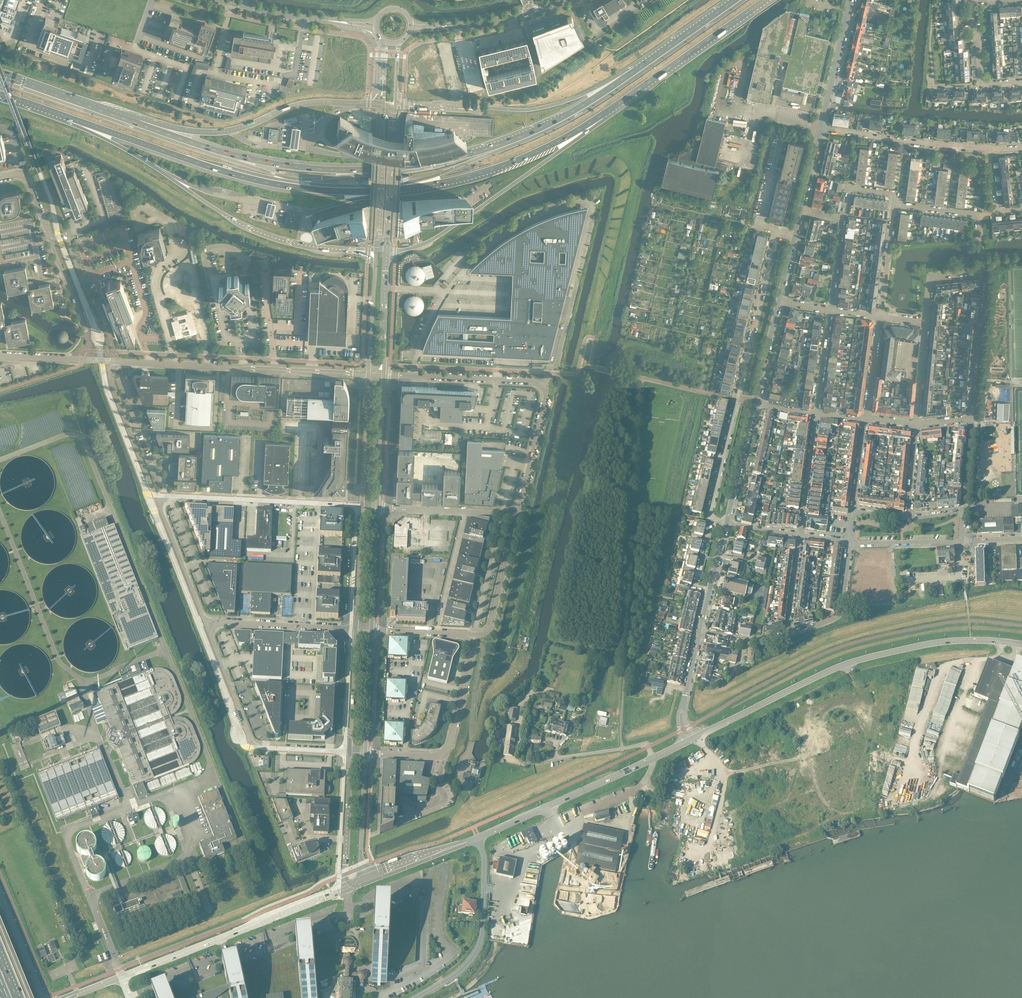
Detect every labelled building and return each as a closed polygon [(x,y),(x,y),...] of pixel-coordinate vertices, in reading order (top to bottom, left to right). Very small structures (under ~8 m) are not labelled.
[(2,19),(2,20),(1,20),(4,27),(3,27),(4,30),(5,29),(10,31),(13,23),(12,23),(13,18),(14,19),(16,14),(18,8),(17,8),(18,3),(20,0),(0,0),(0,13),(2,19)] [(597,20),(598,21),(599,21),(599,22),(600,22),(601,22),(602,22),(603,21),(604,21),(604,20),(605,20),(605,19),(605,18),(606,18),(606,17),(605,16),(605,15),(608,13),(608,12),(625,2),(624,0),(604,0),(601,1),(595,4),(593,5),(592,4),(591,4),(590,5),(589,6),(589,7),(590,8),(597,20)] [(861,8),(860,14),(874,17),(875,11),(872,11),(861,8)] [(816,93),(827,45),(829,38),(805,33),(810,14),(800,12),(799,18),(789,16),(791,10),(786,9),(764,27),(757,54),(747,97),(769,102),(779,57),(789,60),(780,97),(802,102),(804,90),(816,93)] [(807,33),(811,34),(812,31),(821,33),(822,29),(821,29),(822,27),(821,27),(822,22),(821,22),(822,17),(821,17),(821,16),(820,16),(820,15),(817,14),(817,15),(816,16),(815,16),(814,21),(812,20),(811,24),(810,23),(807,33)] [(164,36),(188,44),(207,51),(216,26),(204,22),(204,23),(202,22),(198,31),(196,30),(194,29),(194,30),(180,25),(182,19),(180,19),(180,18),(171,15),(164,36)] [(533,31),(534,36),(534,37),(540,62),(541,66),(544,64),(560,54),(564,51),(576,44),(576,43),(581,39),(580,36),(580,35),(573,20),(573,19),(571,16),(567,17),(557,21),(556,22),(553,23),(550,24),(549,24),(548,25),(548,24),(544,26),(544,27),(533,31)] [(70,52),(82,56),(89,36),(77,32),(77,33),(62,27),(61,27),(62,25),(60,24),(58,24),(58,23),(58,22),(46,18),(37,44),(49,48),(51,43),(55,45),(54,46),(55,46),(70,51),(70,52)] [(858,20),(857,25),(872,28),(872,27),(871,26),(871,25),(871,23),(866,22),(858,20)] [(991,20),(991,28),(1000,27),(998,27),(997,20),(991,20)] [(856,29),(855,34),(866,37),(869,38),(871,38),(874,39),(875,37),(866,35),(863,34),(864,31),(856,29)] [(234,33),(231,53),(271,59),(272,53),(274,54),(274,53),(275,47),(275,46),(272,46),(273,40),(268,40),(268,37),(243,33),(243,34),(234,33)] [(536,77),(533,62),(531,54),(526,39),(516,41),(511,42),(491,47),(479,50),(478,51),(481,66),(483,74),(484,76),(488,89),(535,78),(535,77),(536,77)] [(854,39),(853,44),(863,46),(871,48),(872,48),(873,46),(866,44),(865,45),(864,45),(861,44),(862,41),(854,39)] [(421,56),(419,93),(466,95),(466,84),(431,82),(432,65),(461,59),(459,48),(421,56)] [(121,49),(112,76),(125,81),(126,80),(133,82),(142,56),(121,49)] [(851,49),(850,54),(861,57),(862,57),(866,58),(867,58),(868,55),(863,54),(862,54),(861,54),(859,54),(859,51),(851,49)] [(208,70),(208,66),(194,64),(194,67),(193,67),(191,74),(194,75),(196,68),(208,70)] [(246,87),(232,83),(206,77),(206,76),(204,84),(202,83),(200,91),(202,91),(199,102),(200,100),(207,101),(206,102),(239,111),(241,105),(240,105),(241,101),(239,100),(240,94),(244,95),(246,87)] [(847,85),(845,84),(843,91),(854,94),(855,89),(853,89),(853,87),(851,86),(847,85)] [(1007,93),(1007,99),(1007,102),(1016,102),(1016,101),(1015,89),(1013,90),(1010,90),(1010,92),(1010,93),(1009,93),(1007,93)] [(951,94),(951,93),(950,93),(951,100),(954,100),(955,102),(960,101),(959,90),(956,90),(956,91),(955,91),(953,91),(953,92),(953,93),(951,94)] [(961,90),(959,90),(960,101),(965,101),(965,100),(965,99),(968,99),(968,92),(968,93),(965,93),(965,92),(965,91),(965,90),(963,90),(961,90)] [(990,94),(989,94),(990,100),(993,100),(993,101),(994,102),(999,102),(998,90),(995,91),(992,92),(992,93),(992,94),(990,94)] [(1000,90),(998,90),(999,102),(1004,102),(1004,100),(1007,99),(1007,93),(1004,93),(1004,92),(1004,91),(1001,91),(1000,90)] [(853,100),(854,94),(843,91),(842,98),(853,100)] [(942,102),(941,91),(939,91),(939,92),(938,92),(935,92),(936,93),(936,94),(935,94),(933,95),(933,94),(933,95),(929,96),(930,101),(936,101),(937,101),(937,103),(942,102)] [(944,91),(941,91),(942,102),(947,102),(947,101),(948,101),(948,100),(951,100),(950,93),(950,94),(948,94),(948,93),(947,94),(947,92),(947,91),(945,91),(944,91)] [(972,104),(981,103),(980,91),(978,92),(974,93),(975,94),(975,95),(974,95),(972,95),(972,104)] [(983,91),(980,91),(981,103),(986,103),(986,101),(987,101),(990,100),(989,94),(987,94),(986,94),(986,93),(986,92),(983,92),(983,91)] [(337,128),(337,130),(337,132),(337,133),(338,135),(338,137),(338,139),(339,140),(339,142),(340,143),(340,145),(341,147),(342,148),(343,150),(346,150),(349,150),(352,149),(355,149),(359,149),(362,149),(365,148),(368,148),(371,147),(371,151),(384,150),(387,151),(390,151),(393,151),(396,152),(400,152),(403,152),(406,152),(409,152),(412,152),(416,152),(419,152),(422,152),(425,151),(429,151),(432,151),(435,150),(438,149),(441,149),(445,148),(448,147),(451,146),(454,145),(457,144),(460,143),(463,142),(466,141),(466,140),(472,137),(472,133),(492,134),(493,118),(456,116),(413,114),(412,116),(407,115),(407,116),(374,119),(372,119),(372,121),(372,131),(369,130),(366,129),(363,128),(361,127),(358,126),(355,125),(352,123),(349,122),(347,120),(345,119),(342,117),(340,116),(339,117),(339,119),(338,120),(338,122),(338,123),(338,125),(337,126),(337,128)] [(296,116),(284,119),(285,124),(298,121),(296,116)] [(725,172),(727,165),(722,163),(722,161),(717,159),(723,132),(726,121),(707,117),(700,146),(696,145),(678,156),(678,160),(668,157),(662,183),(713,196),(719,170),(725,172)] [(875,130),(876,120),(870,119),(869,119),(868,118),(867,119),(867,120),(867,121),(866,127),(872,128),(871,130),(875,130)] [(882,121),(876,120),(875,130),(878,131),(879,129),(884,130),(885,124),(885,123),(885,122),(885,121),(884,121),(883,120),(882,121)] [(908,135),(909,124),(903,124),(902,123),(901,123),(900,124),(900,125),(900,126),(899,132),(905,133),(904,134),(908,135)] [(917,134),(918,128),(918,127),(918,126),(917,125),(916,125),(915,125),(909,124),(908,135),(911,135),(912,134),(917,134)] [(300,128),(292,127),(289,147),(298,148),(300,128)] [(943,139),(944,128),(938,128),(937,127),(936,127),(935,128),(934,128),(934,129),(935,130),(934,136),(939,137),(939,139),(943,139)] [(279,129),(269,128),(268,140),(278,141),(279,129)] [(950,129),(944,128),(943,139),(946,139),(946,138),(952,138),(952,132),(953,131),(953,130),(953,129),(952,129),(951,129),(950,129)] [(973,141),(973,131),(967,130),(966,130),(965,130),(964,130),(964,131),(964,132),(964,133),(964,138),(964,139),(969,139),(969,141),(973,141)] [(985,140),(985,134),(982,134),(983,133),(983,132),(982,131),(981,130),(980,130),(979,131),(973,131),(973,141),(976,141),(976,140),(985,140)] [(1003,142),(1003,131),(997,131),(996,131),(995,131),(994,131),(994,132),(994,133),(994,134),(991,134),(991,139),(994,139),(994,140),(999,140),(999,142),(1003,142)] [(1015,140),(1015,134),(1012,134),(1012,133),(1012,132),(1012,131),(1011,131),(1010,131),(1009,131),(1003,131),(1003,142),(1007,142),(1006,140),(1015,140)] [(795,178),(797,172),(798,165),(799,165),(800,158),(801,158),(800,158),(802,151),(803,144),(804,144),(803,144),(791,141),(784,169),(783,175),(781,174),(780,174),(775,195),(776,195),(770,218),(783,221),(786,208),(787,208),(786,208),(788,201),(789,195),(790,195),(790,194),(789,194),(791,188),(792,181),(793,181),(793,178),(795,178)] [(61,154),(55,156),(56,159),(55,159),(55,160),(50,162),(63,197),(69,194),(70,193),(77,211),(82,208),(81,206),(83,205),(83,204),(88,202),(75,168),(73,169),(72,168),(70,168),(71,170),(69,170),(69,171),(68,172),(61,154)] [(999,157),(1000,164),(1008,163),(1008,156),(1006,156),(1006,155),(1003,156),(1003,157),(999,157)] [(832,169),(822,167),(821,173),(832,176),(833,175),(834,173),(832,172),(832,169)] [(123,217),(115,179),(110,180),(108,171),(100,173),(100,176),(99,176),(109,220),(123,217)] [(826,182),(827,179),(818,177),(818,178),(817,178),(817,180),(817,183),(825,185),(826,182)] [(841,191),(843,183),(844,180),(835,178),(835,180),(834,180),(832,188),(832,189),(841,191)] [(825,188),(825,185),(817,183),(816,186),(815,186),(815,188),(815,189),(824,191),(825,188)] [(1,216),(12,214),(13,213),(14,213),(15,213),(16,212),(17,211),(18,210),(19,209),(19,208),(20,207),(20,206),(21,206),(21,205),(21,204),(21,203),(21,202),(21,201),(19,190),(7,192),(6,193),(5,193),(4,194),(3,194),(3,195),(2,195),(2,196),(1,196),(1,197),(0,198),(0,209),(1,216)] [(826,194),(826,193),(815,191),(814,192),(814,193),(814,194),(813,198),(822,200),(822,199),(825,199),(826,194)] [(464,211),(471,212),(471,200),(471,196),(467,196),(463,196),(454,196),(447,196),(439,196),(432,197),(424,197),(417,198),(410,199),(402,200),(404,215),(405,215),(405,220),(408,220),(412,219),(411,215),(410,214),(426,212),(433,212),(440,212),(447,211),(454,211),(458,211),(464,211)] [(1013,204),(1012,197),(1003,198),(1003,201),(1004,201),(1004,205),(1008,205),(1008,206),(1012,206),(1012,205),(1013,204)] [(820,209),(822,201),(813,199),(812,203),(811,204),(811,205),(811,206),(811,207),(820,209)] [(365,206),(362,207),(366,222),(365,222),(367,228),(364,228),(360,229),(359,224),(360,224),(360,223),(352,225),(345,227),(338,229),(328,233),(328,234),(332,233),(337,231),(339,240),(342,239),(344,245),(367,239),(398,236),(415,235),(414,231),(440,229),(440,224),(448,223),(447,213),(458,213),(458,211),(454,211),(447,211),(440,212),(433,212),(426,212),(410,214),(411,215),(412,219),(408,220),(405,220),(405,215),(404,215),(402,200),(397,200),(392,201),(387,202),(382,203),(377,204),(372,205),(365,206)] [(276,203),(268,201),(264,214),(273,217),(276,203)] [(474,265),(469,270),(512,272),(510,317),(438,313),(434,320),(430,329),(429,328),(427,334),(428,334),(426,340),(422,351),(493,354),(549,357),(587,206),(579,208),(575,209),(567,211),(561,212),(554,215),(549,216),(546,218),(539,221),(533,223),(528,226),(523,228),(517,231),(513,234),(507,238),(502,241),(496,246),(492,248),(487,253),(483,257),(476,263),(474,265)] [(322,235),(328,233),(338,229),(345,227),(352,225),(360,223),(360,224),(359,224),(360,229),(364,228),(367,228),(365,222),(366,222),(362,207),(355,209),(348,211),(340,213),(333,215),(326,217),(317,220),(312,222),(318,236),(322,235)] [(739,216),(740,210),(730,208),(728,214),(739,216)] [(287,212),(284,224),(293,226),(294,223),(298,224),(298,220),(295,219),(296,215),(287,212)] [(822,220),(810,217),(809,222),(818,224),(820,224),(820,225),(821,225),(822,220)] [(1000,230),(999,221),(995,222),(995,221),(992,221),(993,231),(1000,230)] [(872,225),(870,224),(868,224),(867,229),(869,229),(870,227),(877,228),(876,231),(885,233),(886,227),(872,225)] [(160,227),(152,229),(151,229),(150,229),(149,229),(148,229),(147,230),(146,230),(145,231),(138,233),(144,254),(152,252),(153,252),(154,252),(155,252),(156,252),(157,252),(157,251),(158,251),(166,248),(160,227)] [(819,235),(820,229),(808,227),(807,232),(816,234),(817,234),(817,235),(819,235)] [(767,240),(768,235),(756,232),(756,233),(755,237),(755,238),(757,238),(767,240)] [(815,237),(816,234),(807,232),(806,237),(816,239),(816,240),(817,240),(818,238),(815,237)] [(764,251),(766,246),(754,243),(753,243),(752,248),(764,251)] [(815,246),(806,244),(804,252),(813,254),(814,251),(814,249),(815,246)] [(763,256),(764,251),(752,248),(751,253),(753,254),(763,256)] [(259,259),(255,260),(256,270),(268,269),(267,264),(267,258),(259,259)] [(289,281),(289,276),(290,264),(273,264),(272,280),(273,280),(273,286),(273,287),(276,287),(275,302),(292,303),(293,286),(286,286),(286,281),(289,281)] [(406,273),(406,276),(407,279),(408,281),(411,283),(413,284),(414,284),(415,284),(416,284),(417,284),(419,283),(422,282),(423,279),(424,279),(429,278),(434,276),(433,271),(431,264),(427,265),(426,265),(421,267),(420,267),(417,266),(414,265),(411,266),(409,268),(407,270),(406,273)] [(804,272),(805,267),(805,266),(799,264),(796,274),(805,276),(806,272),(804,272)] [(32,280),(31,280),(29,280),(28,280),(25,267),(4,271),(4,273),(5,275),(8,292),(23,290),(23,289),(26,289),(27,289),(28,290),(29,290),(30,294),(29,294),(32,309),(54,304),(50,283),(37,286),(36,284),(35,283),(35,282),(34,282),(35,281),(35,280),(34,280),(33,280),(32,280)] [(759,272),(749,270),(747,269),(746,274),(748,275),(758,277),(759,272)] [(757,283),(758,277),(748,275),(746,274),(746,275),(745,279),(745,280),(752,281),(757,283)] [(224,298),(230,303),(231,307),(242,305),(242,301),(246,295),(250,295),(249,283),(245,284),(239,279),(238,275),(227,277),(227,280),(223,287),(219,287),(220,298),(224,298)] [(348,293),(348,291),(348,290),(348,288),(348,287),(348,286),(347,285),(347,284),(346,283),(346,282),(345,282),(345,281),(344,280),(343,279),(342,278),(341,277),(340,277),(339,276),(338,276),(337,276),(336,276),(335,275),(334,275),(333,275),(332,275),(330,276),(329,276),(328,276),(327,277),(326,277),(326,278),(325,278),(324,279),(323,280),(322,280),(322,281),(319,279),(319,289),(310,289),(308,342),(345,343),(348,293)] [(819,279),(814,278),(809,277),(807,283),(817,285),(819,279)] [(118,281),(117,279),(114,280),(113,281),(113,279),(106,282),(107,284),(106,285),(106,284),(100,286),(119,335),(122,334),(123,337),(126,336),(126,335),(127,335),(128,337),(136,337),(127,316),(128,315),(129,316),(134,314),(121,280),(118,281)] [(968,288),(967,280),(961,281),(957,282),(958,289),(968,288)] [(801,294),(803,285),(794,283),(792,292),(801,294)] [(755,293),(756,287),(751,286),(744,284),(744,285),(743,289),(742,290),(744,290),(745,290),(755,293)] [(812,287),(803,285),(801,294),(810,296),(812,287)] [(753,298),(755,293),(745,290),(744,290),(742,290),(741,295),(743,295),(753,298)] [(410,296),(408,297),(408,298),(406,300),(405,303),(405,306),(405,309),(407,311),(409,313),(412,314),(415,314),(418,313),(420,312),(422,309),(423,307),(423,304),(422,301),(421,298),(420,298),(418,297),(416,296),(413,295),(412,296),(410,296)] [(751,308),(752,303),(742,301),(741,300),(740,306),(741,306),(751,308)] [(0,303),(0,331),(0,332),(1,332),(1,331),(2,331),(3,331),(5,332),(6,331),(8,344),(30,340),(26,319),(11,322),(7,323),(7,322),(6,322),(6,321),(5,321),(4,317),(1,302),(0,303)] [(192,311),(170,316),(176,338),(198,333),(192,311)] [(894,369),(898,338),(917,341),(918,333),(921,333),(921,328),(921,327),(920,327),(913,326),(912,328),(903,327),(892,325),(892,323),(885,322),(884,322),(883,323),(883,324),(882,330),(884,330),(884,335),(883,334),(879,364),(877,364),(876,376),(885,377),(894,378),(896,379),(899,379),(905,380),(906,370),(894,369)] [(795,331),(796,328),(786,326),(784,331),(797,334),(798,332),(795,331)] [(57,336),(57,338),(59,340),(60,341),(62,342),(65,341),(66,340),(68,338),(68,336),(68,334),(67,332),(65,331),(63,330),(60,331),(59,332),(57,334),(57,336)] [(743,340),(745,335),(734,332),(735,332),(733,331),(732,332),(733,332),(731,337),(732,337),(732,340),(740,342),(740,339),(743,340)] [(740,351),(742,346),(741,346),(739,345),(740,342),(732,340),(731,343),(730,343),(729,348),(728,349),(730,349),(731,349),(740,351)] [(792,350),(789,350),(789,348),(781,346),(780,352),(787,354),(791,355),(792,350)] [(789,357),(788,357),(787,357),(787,354),(780,352),(778,360),(786,362),(786,359),(789,360),(789,357)] [(790,367),(791,364),(777,361),(776,366),(792,370),(793,367),(790,367)] [(142,371),(142,372),(141,375),(134,375),(143,399),(152,400),(152,389),(167,389),(167,376),(149,375),(150,372),(149,372),(142,371)] [(187,379),(187,392),(185,422),(211,423),(213,388),(214,388),(215,380),(215,375),(186,374),(186,379),(187,379)] [(260,381),(254,381),(254,377),(232,376),(231,395),(253,396),(253,394),(259,394),(259,403),(274,404),(278,404),(278,396),(279,378),(260,377),(260,381)] [(349,395),(349,394),(348,393),(348,391),(348,390),(347,388),(347,387),(346,385),(345,384),(345,383),(344,381),(343,380),(343,381),(342,381),(335,381),(334,399),(287,397),(287,396),(286,413),(287,413),(333,415),(348,416),(349,399),(349,398),(349,397),(349,395)] [(463,389),(464,387),(441,386),(441,388),(415,386),(415,385),(402,384),(399,444),(412,445),(414,403),(417,400),(440,401),(440,419),(462,420),(463,402),(474,403),(478,389),(463,389)] [(732,388),(722,386),(720,385),(719,390),(718,390),(718,391),(730,393),(730,394),(732,388)] [(780,399),(782,393),(770,391),(769,399),(770,401),(783,404),(784,399),(780,399)] [(727,403),(716,400),(715,406),(727,409),(728,405),(726,404),(727,403)] [(1006,403),(997,402),(997,409),(999,409),(999,413),(997,413),(997,419),(997,420),(1009,421),(1010,403),(1006,403)] [(842,407),(839,406),(836,406),(823,404),(823,409),(824,410),(841,412),(842,407)] [(165,427),(166,409),(147,409),(153,426),(165,427)] [(724,414),(714,411),(712,416),(724,419),(725,415),(724,415),(724,414)] [(810,418),(801,417),(800,423),(801,423),(800,425),(809,427),(810,418)] [(339,484),(338,483),(345,472),(348,423),(332,422),(332,436),(324,436),(323,442),(331,443),(330,467),(313,494),(330,495),(334,489),(339,495),(344,491),(340,486),(341,486),(341,485),(340,485),(340,484),(339,484)] [(722,424),(711,422),(710,427),(722,430),(723,426),(721,425),(722,424)] [(941,438),(940,430),(922,432),(921,433),(921,440),(941,438)] [(719,435),(709,432),(707,437),(719,440),(720,436),(719,436),(719,435)] [(190,435),(156,433),(160,442),(162,442),(165,447),(167,448),(172,449),(172,448),(190,449),(190,435)] [(240,436),(204,434),(201,483),(206,483),(206,487),(209,487),(208,489),(223,489),(224,489),(225,489),(226,489),(227,489),(227,488),(228,488),(228,487),(229,487),(229,486),(230,486),(230,485),(230,484),(231,483),(231,474),(239,474),(240,436)] [(770,444),(771,439),(760,437),(759,441),(759,443),(767,445),(767,443),(770,444)] [(464,501),(493,503),(496,493),(495,493),(496,489),(497,489),(501,470),(500,469),(504,450),(482,449),(482,441),(467,440),(464,501)] [(285,490),(286,489),(283,485),(283,483),(288,483),(290,443),(266,442),(264,482),(268,482),(268,485),(264,488),(265,489),(266,489),(268,490),(269,490),(270,491),(271,491),(272,492),(273,492),(275,492),(276,492),(277,492),(278,492),(279,492),(281,491),(282,491),(283,491),(284,490),(285,490)] [(717,445),(706,443),(705,448),(717,451),(718,447),(716,446),(717,445)] [(773,448),(771,447),(771,446),(767,445),(759,443),(758,449),(766,450),(768,451),(768,450),(776,452),(777,450),(773,449),(773,448)] [(716,455),(717,451),(705,448),(703,456),(713,459),(714,454),(716,455)] [(460,453),(414,451),(398,450),(396,498),(411,499),(411,495),(416,495),(416,499),(436,500),(436,499),(443,499),(443,500),(458,501),(459,471),(460,453)] [(176,480),(176,481),(176,482),(176,483),(176,484),(177,484),(177,487),(195,488),(196,481),(197,478),(196,478),(197,455),(179,454),(178,462),(174,461),(173,462),(172,462),(171,462),(171,463),(170,464),(170,465),(170,466),(170,467),(170,468),(171,469),(175,474),(175,475),(176,477),(174,477),(174,480),(176,480)] [(702,460),(701,465),(713,468),(714,464),(712,464),(713,462),(702,460)] [(834,467),(827,466),(827,463),(815,462),(815,466),(827,468),(831,468),(831,471),(834,471),(834,467)] [(710,473),(699,470),(698,476),(710,478),(711,474),(710,474),(710,473)] [(708,483),(697,481),(696,486),(708,489),(709,485),(707,485),(708,483)] [(777,489),(778,486),(781,487),(782,484),(773,482),(773,484),(772,486),(769,486),(768,485),(767,490),(772,491),(772,488),(777,489)] [(959,505),(960,496),(960,490),(954,489),(953,490),(952,490),(951,489),(950,494),(951,494),(951,498),(953,498),(954,507),(959,507),(959,506),(959,505)] [(705,494),(694,491),(693,497),(705,499),(706,495),(705,495),(705,494)] [(757,499),(758,496),(753,494),(751,502),(756,503),(769,505),(770,500),(767,500),(767,501),(757,499)] [(703,504),(692,502),(691,507),(703,510),(704,506),(702,506),(703,504)] [(772,516),(772,515),(773,513),(773,510),(775,510),(776,507),(776,506),(772,505),(771,510),(770,515),(767,515),(767,517),(766,521),(765,525),(765,528),(771,527),(772,516)] [(202,551),(205,557),(205,554),(207,554),(208,555),(209,555),(210,554),(210,557),(241,558),(241,542),(232,541),(234,509),(212,508),(212,511),(212,510),(211,510),(210,510),(209,511),(207,510),(207,508),(185,507),(186,507),(188,512),(187,512),(187,513),(188,513),(190,518),(189,518),(190,518),(192,523),(191,523),(192,524),(193,524),(194,529),(195,529),(197,534),(196,534),(196,535),(197,535),(199,540),(198,540),(199,540),(201,545),(200,545),(200,546),(201,546),(203,551),(202,551)] [(258,513),(257,536),(257,539),(247,538),(247,551),(271,552),(271,539),(270,539),(271,514),(265,514),(265,513),(264,513),(264,514),(258,513)] [(320,535),(342,537),(343,514),(321,513),(320,535)] [(826,532),(828,519),(822,518),(820,518),(808,516),(806,530),(815,531),(815,525),(823,526),(822,532),(826,532)] [(396,517),(394,547),(399,548),(399,550),(403,550),(403,547),(407,548),(408,531),(420,531),(420,525),(421,525),(422,518),(396,517)] [(85,526),(88,534),(81,537),(126,651),(158,638),(114,525),(108,527),(105,518),(93,523),(85,526)] [(1011,518),(1007,518),(1003,519),(1003,533),(1014,532),(1013,518),(1011,518)] [(475,519),(473,519),(471,519),(470,520),(468,520),(467,520),(464,531),(464,532),(463,533),(463,534),(463,535),(463,536),(459,552),(480,557),(484,541),(482,541),(484,535),(485,536),(489,520),(487,520),(486,519),(484,519),(482,519),(480,519),(478,519),(477,519),(475,519)] [(1003,519),(993,519),(977,520),(978,534),(1003,533),(1003,519)] [(705,523),(694,520),(692,529),(703,531),(705,523)] [(703,531),(692,529),(691,537),(701,539),(703,531)] [(745,540),(747,531),(739,529),(737,538),(745,540)] [(776,545),(777,536),(770,535),(769,544),(776,545)] [(783,546),(784,537),(777,536),(776,545),(783,546)] [(701,539),(691,537),(689,545),(699,548),(701,539)] [(795,547),(796,539),(789,538),(788,546),(795,547)] [(750,546),(746,546),(747,543),(736,540),(734,548),(745,551),(748,552),(750,546)] [(699,548),(689,545),(687,553),(697,556),(699,548)] [(342,548),(319,547),(317,583),(340,585),(342,548)] [(955,557),(954,552),(955,552),(955,548),(954,548),(954,547),(937,549),(939,566),(947,565),(947,564),(954,563),(953,559),(952,557),(954,557),(955,557)] [(1021,581),(1021,559),(1016,559),(1016,547),(995,548),(996,582),(1021,581)] [(743,559),(745,551),(734,548),(732,557),(743,559)] [(985,586),(984,554),(990,554),(990,548),(978,548),(978,551),(975,551),(976,563),(976,565),(976,570),(977,572),(976,572),(976,576),(977,576),(977,579),(976,579),(977,579),(977,582),(976,582),(976,586),(985,586)] [(477,573),(480,557),(459,552),(456,568),(455,568),(455,569),(454,570),(454,571),(454,572),(454,573),(450,589),(472,594),(475,578),(474,577),(475,572),(477,573)] [(697,556),(687,553),(685,561),(695,564),(697,556)] [(770,559),(759,556),(757,565),(768,567),(770,559)] [(406,606),(407,593),(408,560),(403,560),(403,561),(398,560),(398,563),(393,562),(390,616),(395,617),(395,615),(398,615),(397,621),(425,622),(425,615),(428,615),(428,607),(406,606)] [(695,564),(685,561),(683,570),(693,572),(695,564)] [(731,561),(729,569),(740,571),(742,563),(731,561)] [(290,596),(291,581),(292,567),(243,564),(242,594),(252,594),(251,614),(270,615),(271,595),(290,596)] [(766,575),(768,567),(757,565),(755,573),(766,575)] [(232,567),(206,566),(224,613),(226,613),(227,613),(232,613),(235,613),(237,575),(237,567),(232,567)] [(739,576),(740,571),(729,569),(727,577),(741,580),(742,577),(739,576)] [(693,572),(683,570),(681,578),(691,580),(693,572)] [(691,580),(681,578),(679,586),(689,589),(691,580)] [(725,579),(721,592),(744,597),(745,595),(751,596),(750,598),(760,600),(758,608),(765,610),(768,589),(748,584),(725,579)] [(462,625),(464,625),(467,615),(465,614),(466,609),(468,609),(472,594),(450,589),(447,604),(446,605),(446,606),(445,607),(445,608),(445,609),(445,610),(442,625),(443,625),(445,625),(447,624),(449,624),(451,624),(453,624),(455,624),(457,624),(458,624),(460,624),(462,625)] [(339,596),(317,595),(316,617),(338,618),(339,596)] [(736,605),(737,600),(723,597),(723,599),(722,600),(722,601),(722,603),(721,604),(721,606),(721,607),(723,608),(723,610),(729,611),(730,608),(732,609),(733,604),(736,605)] [(699,601),(692,600),(686,598),(685,605),(697,608),(699,601)] [(667,601),(662,600),(659,600),(658,605),(670,608),(670,607),(666,606),(667,601)] [(696,614),(697,608),(685,605),(683,611),(689,613),(696,614)] [(664,616),(665,614),(658,612),(657,618),(656,621),(661,622),(662,620),(663,620),(664,616)] [(783,629),(782,623),(785,623),(785,620),(779,619),(778,624),(774,625),(775,631),(783,629)] [(775,631),(774,625),(766,627),(766,633),(775,631)] [(733,635),(735,627),(733,627),(728,626),(726,633),(733,635)] [(251,633),(234,632),(236,638),(237,640),(239,645),(251,646),(251,644),(254,644),(253,655),(253,664),(252,678),(281,680),(281,679),(283,646),(287,646),(287,635),(284,635),(284,634),(255,633),(254,633),(251,633)] [(287,635),(287,646),(291,646),(295,646),(298,646),(298,648),(320,649),(320,653),(323,653),(322,678),(324,678),(324,682),(325,682),(328,682),(328,681),(329,681),(329,682),(333,682),(335,682),(335,679),(336,653),(336,650),(337,650),(337,649),(337,646),(336,646),(328,637),(325,637),(324,636),(324,637),(321,637),(321,636),(299,635),(299,636),(295,635),(291,635),(287,635)] [(726,648),(727,642),(728,638),(723,637),(719,636),(718,639),(717,643),(722,644),(721,647),(726,648)] [(408,653),(408,647),(407,647),(407,641),(401,640),(401,639),(395,639),(395,640),(389,640),(389,646),(388,646),(387,652),(388,652),(388,658),(394,658),(394,660),(400,660),(400,659),(407,659),(407,653),(408,653)] [(435,648),(435,650),(427,679),(447,684),(454,652),(457,653),(458,651),(459,650),(459,649),(459,648),(458,647),(457,646),(456,646),(456,645),(437,641),(436,641),(435,641),(434,641),(433,642),(433,643),(432,643),(432,644),(432,645),(432,647),(435,648)] [(729,655),(730,650),(707,645),(706,653),(717,655),(728,658),(729,655)] [(754,649),(753,649),(753,646),(750,646),(750,648),(748,648),(746,663),(752,664),(754,649)] [(714,656),(706,654),(704,662),(712,664),(714,656)] [(735,664),(737,657),(729,655),(728,658),(717,655),(716,659),(735,664)] [(642,672),(641,683),(649,684),(650,677),(647,676),(648,673),(651,673),(653,661),(647,660),(645,672),(642,672)] [(199,756),(199,755),(200,754),(200,753),(200,752),(200,751),(200,750),(200,748),(200,747),(200,746),(200,745),(200,744),(193,728),(193,727),(192,726),(192,725),(191,724),(190,723),(190,722),(189,721),(188,721),(187,720),(186,719),(185,719),(184,718),(183,718),(182,718),(181,717),(180,717),(179,717),(178,717),(177,717),(176,717),(175,717),(174,714),(175,714),(176,713),(176,712),(177,711),(178,711),(178,710),(179,709),(179,708),(180,707),(180,706),(181,705),(181,704),(181,703),(181,702),(181,701),(181,700),(181,699),(181,697),(181,696),(181,695),(180,695),(180,694),(174,679),(174,678),(173,677),(173,676),(172,675),(171,674),(170,673),(169,672),(168,671),(167,671),(166,670),(165,670),(164,669),(163,669),(162,669),(161,669),(160,669),(159,668),(158,669),(157,669),(156,669),(155,669),(154,669),(153,670),(149,671),(145,661),(118,671),(122,682),(96,692),(111,729),(110,730),(106,737),(110,746),(117,749),(118,749),(122,758),(119,760),(125,774),(128,773),(138,799),(147,795),(148,794),(172,785),(171,784),(193,775),(189,765),(190,764),(191,764),(192,763),(193,763),(194,762),(195,761),(196,760),(197,759),(198,758),(198,757),(199,756)] [(974,697),(988,702),(961,775),(954,772),(949,785),(956,787),(956,786),(969,791),(969,792),(994,802),(994,800),(995,801),(1021,730),(1021,663),(1017,661),(1013,671),(988,661),(974,697)] [(651,687),(651,689),(657,691),(656,694),(661,695),(663,682),(654,681),(652,680),(651,687)] [(406,695),(406,690),(405,690),(405,683),(399,683),(399,682),(393,682),(393,683),(387,682),(387,689),(385,689),(385,694),(386,695),(386,701),(392,701),(392,702),(398,703),(398,701),(404,702),(405,695),(406,695)] [(255,686),(261,700),(275,737),(276,738),(277,738),(278,738),(279,737),(279,736),(281,687),(256,686),(255,686)] [(81,703),(75,688),(58,695),(62,704),(67,702),(72,713),(83,709),(81,703)] [(330,732),(331,733),(332,733),(332,721),(333,721),(335,690),(321,689),(320,721),(313,727),(289,726),(288,739),(312,740),(312,739),(324,740),(325,740),(323,738),(330,732)] [(439,714),(440,712),(440,709),(441,709),(441,708),(429,705),(429,706),(430,706),(429,709),(428,709),(425,719),(425,721),(425,722),(424,723),(424,724),(423,725),(422,726),(422,727),(421,727),(420,728),(419,729),(418,730),(417,730),(416,731),(415,731),(414,732),(413,732),(412,732),(411,732),(412,745),(414,745),(415,745),(416,744),(418,744),(419,744),(420,743),(422,742),(423,742),(424,741),(426,740),(427,739),(428,738),(429,737),(430,736),(431,735),(432,734),(433,733),(434,732),(435,731),(436,729),(436,728),(437,726),(437,725),(438,724),(438,722),(440,714),(439,714)] [(517,709),(510,708),(508,720),(515,721),(517,709)] [(56,713),(35,721),(40,734),(61,726),(56,713)] [(607,719),(600,718),(598,725),(606,726),(607,719)] [(551,732),(554,720),(548,719),(545,732),(551,733),(551,732)] [(567,730),(568,724),(563,723),(562,724),(560,734),(560,735),(565,737),(566,732),(567,730)] [(384,737),(384,744),(390,744),(390,745),(396,745),(396,744),(402,744),(403,738),(404,738),(404,732),(403,732),(403,726),(397,726),(397,725),(391,724),(391,725),(385,725),(385,731),(383,731),(383,737),(384,737)] [(512,757),(517,727),(508,726),(503,756),(512,757)] [(527,735),(526,743),(540,744),(541,738),(537,738),(537,735),(527,735)] [(66,744),(62,736),(55,739),(54,736),(48,738),(49,740),(42,743),(46,753),(50,751),(59,748),(59,747),(66,744)] [(118,798),(98,748),(85,753),(84,750),(79,752),(80,755),(55,765),(54,762),(49,764),(50,767),(37,772),(57,822),(86,811),(88,815),(90,814),(92,819),(93,819),(92,819),(99,816),(97,812),(100,811),(98,806),(118,798)] [(694,755),(696,760),(703,756),(701,751),(694,755)] [(396,828),(397,817),(398,817),(399,796),(413,797),(412,802),(425,802),(430,781),(430,782),(421,780),(425,765),(383,762),(380,834),(396,828)] [(462,780),(478,783),(480,784),(481,780),(479,779),(481,769),(479,769),(479,768),(474,767),(474,768),(471,767),(469,775),(464,773),(462,780)] [(330,792),(330,790),(330,789),(329,788),(328,786),(327,785),(326,785),(325,785),(325,773),(287,771),(286,795),(324,797),(324,796),(325,795),(327,795),(328,794),(329,793),(330,792)] [(198,798),(201,805),(204,813),(214,838),(207,841),(199,844),(201,848),(205,860),(214,856),(215,856),(217,855),(223,853),(224,852),(225,852),(224,850),(222,845),(232,841),(237,839),(232,827),(232,826),(231,826),(231,824),(229,820),(228,816),(225,809),(217,790),(202,796),(201,796),(199,797),(198,797),(198,798)] [(272,800),(281,823),(293,818),(286,801),(272,800)] [(312,810),(311,815),(311,816),(312,817),(315,817),(314,833),(327,834),(329,803),(316,802),(315,809),(313,809),(312,810)] [(144,817),(145,820),(146,824),(149,826),(152,828),(155,828),(158,828),(161,826),(164,824),(166,821),(166,818),(166,814),(164,811),(162,809),(159,807),(155,807),(152,807),(149,809),(147,811),(145,814),(144,817)] [(610,820),(607,811),(594,814),(595,819),(596,821),(596,822),(604,820),(605,822),(610,820)] [(129,824),(130,824),(139,820),(137,814),(127,818),(129,824)] [(119,844),(122,842),(123,839),(125,837),(125,834),(125,831),(124,828),(122,825),(119,823),(116,822),(112,822),(109,822),(106,824),(103,827),(102,830),(101,833),(102,837),(103,840),(106,843),(109,844),(112,845),(116,845),(119,844)] [(615,872),(623,833),(584,824),(575,864),(590,867),(615,872)] [(537,841),(531,829),(520,834),(524,840),(526,839),(529,845),(532,843),(532,844),(535,843),(534,842),(537,841)] [(172,854),(174,852),(176,849),(176,845),(176,842),(174,839),(172,836),(169,834),(165,834),(162,834),(159,836),(157,838),(155,841),(155,844),(155,847),(156,850),(158,853),(161,855),(165,856),(168,856),(172,854)] [(88,836),(85,837),(82,838),(79,840),(77,843),(77,846),(77,849),(78,852),(81,854),(83,856),(85,856),(86,856),(87,856),(89,856),(90,856),(92,855),(93,854),(94,853),(95,852),(96,850),(96,849),(96,847),(96,844),(95,842),(93,839),(91,837),(88,836)] [(558,856),(568,849),(561,838),(539,853),(543,859),(546,857),(547,859),(556,853),(558,856)] [(292,850),(294,857),(297,863),(320,854),(315,841),(292,850)] [(148,862),(150,860),(151,858),(152,855),(151,852),(149,850),(147,849),(145,848),(142,849),(140,850),(138,852),(137,855),(138,858),(139,860),(142,862),(145,863),(148,862)] [(100,862),(101,862),(102,860),(99,851),(96,850),(96,851),(95,851),(95,852),(94,853),(94,854),(93,854),(93,855),(92,855),(91,856),(90,856),(89,856),(88,857),(87,857),(86,857),(85,856),(84,856),(83,856),(82,855),(80,858),(84,867),(87,868),(87,867),(87,866),(88,865),(89,864),(90,864),(90,863),(91,863),(92,862),(93,862),(93,861),(94,861),(95,861),(96,861),(97,861),(98,861),(99,861),(99,862),(100,862)] [(115,859),(115,862),(117,864),(119,866),(122,867),(125,867),(128,865),(130,863),(131,861),(131,858),(131,856),(129,854),(127,852),(125,851),(122,851),(119,852),(117,853),(115,856),(115,859)] [(499,858),(496,875),(513,879),(517,862),(499,858)] [(92,880),(95,881),(98,881),(101,880),(104,878),(105,875),(106,872),(106,868),(104,865),(102,863),(101,863),(100,862),(98,862),(97,861),(95,861),(94,862),(92,862),(91,863),(90,864),(89,865),(88,866),(87,867),(86,870),(86,873),(87,876),(89,879),(92,880)] [(178,879),(184,894),(184,895),(189,893),(183,877),(178,879)] [(390,908),(387,971),(415,962),(418,897),(418,898),(397,906),(390,908)] [(124,905),(114,908),(116,914),(140,905),(138,899),(127,903),(124,905)] [(387,971),(390,908),(391,899),(375,899),(374,915),(372,961),(371,984),(377,984),(377,987),(380,987),(380,984),(387,985),(387,971)] [(474,915),(475,903),(463,901),(462,906),(460,906),(460,908),(458,908),(458,913),(474,915)] [(372,961),(374,915),(360,920),(312,939),(316,983),(344,972),(350,970),(372,961)] [(312,939),(311,930),(295,931),(296,945),(301,997),(317,997),(316,983),(312,939)] [(47,944),(50,952),(57,949),(53,941),(47,944)] [(296,945),(239,967),(247,997),(272,997),(282,996),(282,997),(301,997),(296,945)] [(45,954),(42,946),(35,949),(39,957),(45,954)] [(99,964),(102,963),(108,961),(105,953),(96,956),(99,964)] [(52,954),(45,956),(48,962),(54,959),(52,954)] [(239,967),(237,956),(221,960),(225,973),(230,997),(247,997),(239,967)] [(350,970),(344,972),(343,979),(339,979),(339,994),(340,994),(340,997),(351,997),(351,994),(353,994),(354,977),(357,978),(360,980),(359,984),(363,984),(363,980),(366,978),(366,974),(364,971),(360,971),(357,974),(351,973),(350,973),(350,970)] [(225,973),(170,994),(172,997),(230,997),(225,973)] [(170,994),(166,982),(151,988),(155,997),(172,997),(170,994)]
